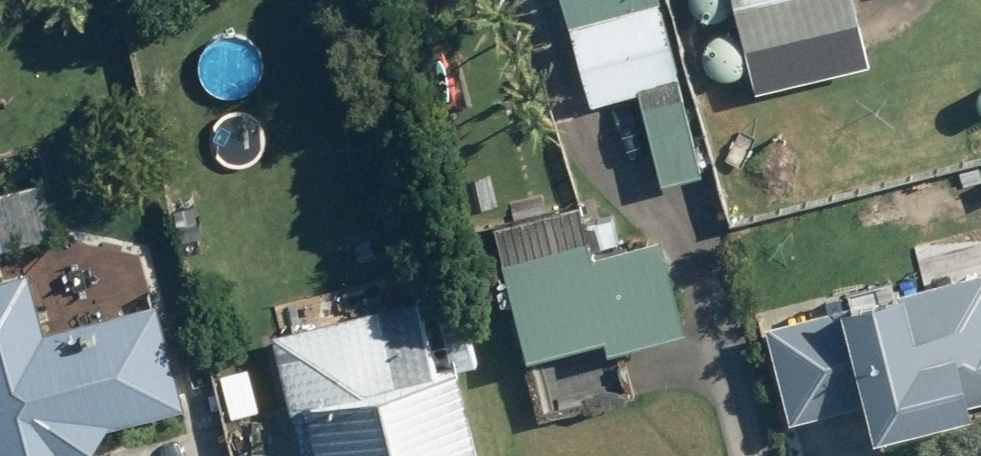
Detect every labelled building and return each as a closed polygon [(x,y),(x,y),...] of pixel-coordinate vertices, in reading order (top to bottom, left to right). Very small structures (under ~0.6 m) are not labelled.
[(593,103),(641,91),(664,182),(708,171),(666,0),(568,0),(593,103)] [(862,19),(858,0),(738,0),(749,46),(862,19)] [(0,193),(0,247),(60,231),(47,181),(0,193)] [(688,329),(673,268),(639,276),(631,246),(592,257),(580,207),(498,229),(532,357),(608,337),(612,349),(688,329)] [(588,223),(595,247),(622,240),(617,216),(588,223)] [(108,426),(186,404),(157,300),(47,330),(30,268),(0,276),(0,455),(91,455),(108,426)] [(980,397),(980,272),(858,301),(854,288),(759,311),(768,348),(776,345),(793,420),(871,401),(879,433),(977,409),(975,398),(980,397)] [(480,360),(461,293),(440,298),(458,367),(480,360)] [(305,455),(479,455),(458,367),(438,372),(421,301),(277,333),(305,455)] [(558,366),(545,361),(533,367),(528,379),(534,391),(545,395),(557,391),(562,378),(558,366)]
